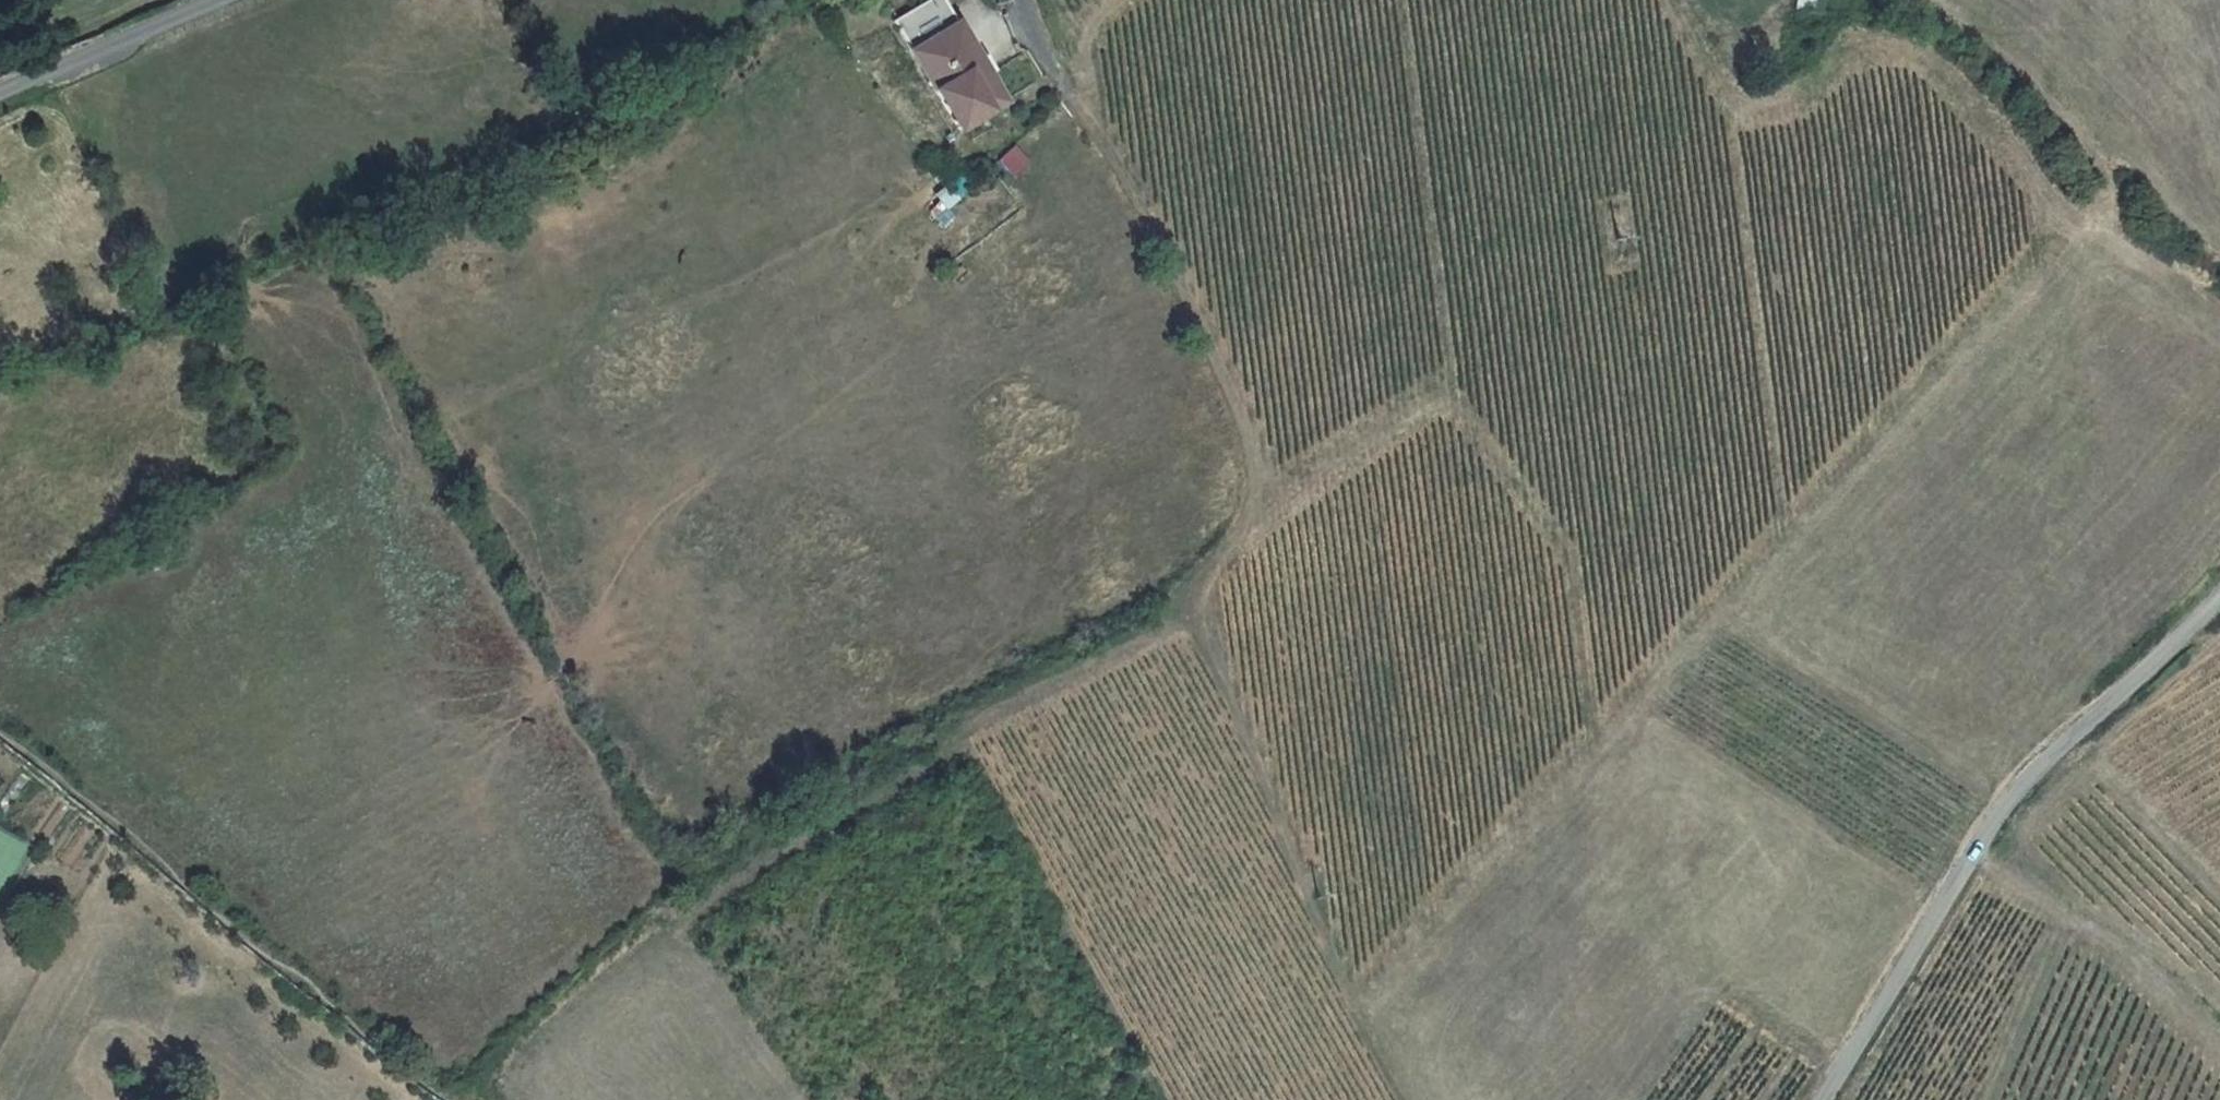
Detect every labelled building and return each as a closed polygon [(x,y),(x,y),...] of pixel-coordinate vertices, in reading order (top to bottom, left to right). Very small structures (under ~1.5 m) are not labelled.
[(982,115),(1028,89),(978,0),(924,0),(917,3),(982,115)] [(1011,175),(1029,163),(1017,145),(999,156),(1011,175)]
